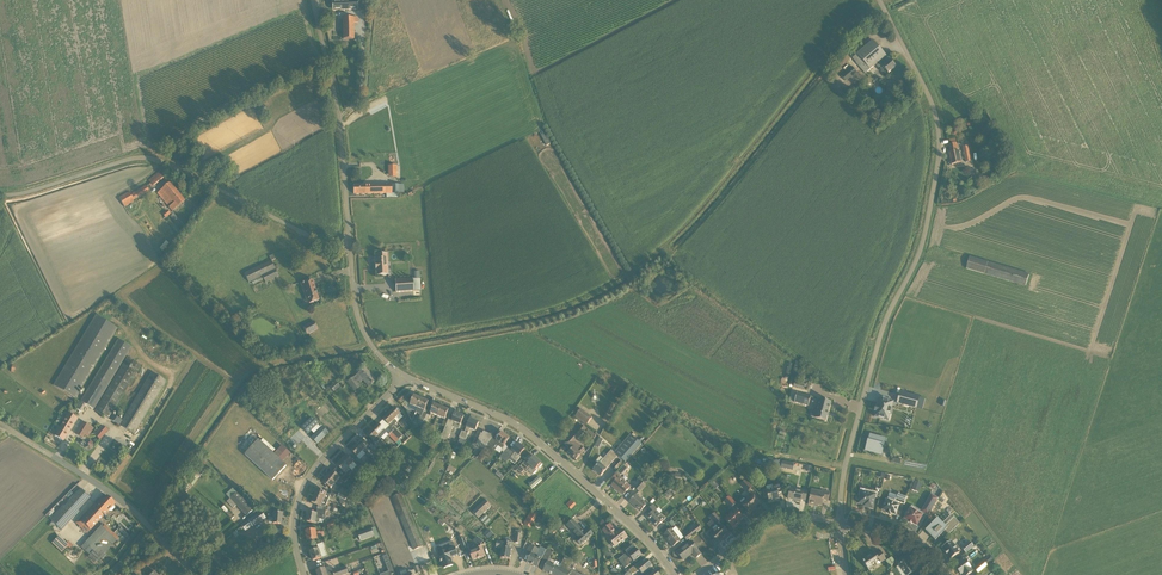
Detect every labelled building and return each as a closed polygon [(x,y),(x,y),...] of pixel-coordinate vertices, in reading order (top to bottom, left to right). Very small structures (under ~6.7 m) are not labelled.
[(332,10),(358,9),(357,0),(356,0),(332,1),(332,10)] [(357,23),(357,18),(343,18),(343,39),(354,39),(354,24),(357,23)] [(873,40),(857,54),(853,58),(856,62),(865,74),(879,62),(888,74),(896,67),(890,60),(889,61),(886,56),(873,40)] [(254,103),(259,112),(265,109),(261,100),(254,103)] [(958,151),(956,143),(948,145),(950,152),(949,152),(952,164),(961,163),(958,151)] [(968,146),(963,147),(966,162),(971,161),(968,146)] [(388,166),(389,174),(397,174),(396,165),(388,166)] [(149,181),(151,183),(149,185),(152,188),(153,186),(164,177),(159,171),(149,181)] [(983,180),(980,173),(973,176),(976,183),(983,180)] [(173,204),(169,207),(172,211),(177,207),(185,200),(170,183),(158,193),(168,205),(172,202),(173,204)] [(354,194),(360,194),(386,193),(391,194),(400,193),(399,185),(391,185),(391,184),(386,184),(353,185),(354,194)] [(119,198),(122,203),(125,207),(134,202),(133,200),(149,191),(149,190),(146,185),(133,193),(132,193),(131,194),(129,192),(119,198)] [(167,210),(162,214),(165,218),(171,214),(167,210)] [(388,263),(387,253),(378,254),(378,259),(377,259),(377,263),(375,263),(376,270),(377,270),(378,275),(387,275),(386,263),(388,263)] [(1025,286),(1029,274),(969,257),(966,269),(1025,286)] [(271,260),(244,273),(249,282),(251,281),(253,285),(264,280),(265,282),(279,276),(276,270),(274,267),(272,261),(271,260)] [(395,280),(395,281),(396,292),(414,291),(413,279),(395,280)] [(312,280),(306,282),(302,284),(308,303),(319,300),(317,295),(316,290),(315,290),(312,280)] [(117,328),(96,315),(53,385),(75,398),(117,328)] [(303,327),(307,335),(318,329),(314,321),(303,327)] [(79,400),(75,408),(82,412),(86,404),(94,409),(131,347),(118,339),(81,401),(79,400)] [(127,357),(95,411),(134,435),(166,381),(151,372),(122,420),(112,414),(141,366),(127,357)] [(366,368),(348,382),(355,391),(360,387),(359,387),(362,384),(360,382),(363,380),(369,387),(376,381),(366,368)] [(336,382),(330,387),(331,389),(333,392),(340,387),(336,382)] [(910,403),(909,406),(916,408),(919,397),(900,392),(897,403),(904,405),(905,401),(910,403)] [(811,396),(797,393),(795,402),(808,406),(811,396)] [(402,404),(402,405),(405,408),(408,406),(408,407),(416,411),(417,408),(421,399),(414,396),(411,402),(408,399),(407,400),(406,400),(405,400),(407,399),(405,396),(399,401),(402,404)] [(874,417),(888,421),(888,420),(885,419),(887,413),(889,413),(892,402),(893,402),(879,398),(877,406),(876,406),(875,411),(874,417)] [(418,421),(423,423),(425,418),(426,414),(424,413),(429,402),(421,399),(417,408),(416,412),(420,414),(420,416),(418,421)] [(813,410),(811,417),(815,418),(826,421),(831,402),(820,399),(817,411),(813,410)] [(434,404),(430,413),(438,416),(442,407),(434,404)] [(449,410),(442,407),(438,416),(445,419),(449,410)] [(395,408),(389,414),(397,422),(403,417),(395,408)] [(586,426),(592,418),(581,409),(575,417),(586,426)] [(447,423),(445,427),(446,427),(442,435),(448,438),(449,438),(452,429),(455,423),(460,425),(464,417),(455,413),(452,421),(448,420),(447,423)] [(68,414),(58,431),(55,436),(63,441),(74,422),(76,419),(77,419),(68,414)] [(397,422),(389,414),(383,420),(389,425),(390,427),(388,429),(392,433),(395,436),(399,433),(393,427),(397,422)] [(312,417),(301,428),(308,434),(318,424),(312,417)] [(470,419),(466,427),(467,428),(465,432),(462,431),(459,438),(465,440),(470,429),(475,431),(479,423),(470,419)] [(94,428),(84,422),(76,435),(83,438),(85,435),(88,437),(94,428)] [(392,433),(388,429),(386,431),(384,430),(379,424),(373,430),(381,438),(383,440),(389,435),(396,443),(399,440),(395,436),(392,433)] [(107,431),(102,426),(95,435),(100,439),(107,431)] [(328,433),(322,426),(311,437),(317,444),(328,433)] [(373,441),(374,442),(376,444),(381,438),(373,430),(367,435),(373,441)] [(486,447),(487,445),(492,439),(493,436),(484,432),(483,434),(478,432),(473,444),(479,446),(485,448),(486,447)] [(508,447),(505,445),(509,438),(502,433),(497,440),(496,442),(492,439),(487,445),(486,447),(489,449),(489,448),(491,449),(492,448),(495,450),(500,454),(501,451),(504,453),(504,452),(508,447)] [(614,453),(611,450),(594,470),(601,476),(606,470),(606,469),(617,456),(625,463),(642,444),(631,434),(614,453)] [(884,445),(882,444),(883,438),(873,435),(872,441),(868,441),(868,440),(865,450),(882,455),(884,445)] [(273,454),(258,440),(244,454),(273,480),(286,466),(282,462),(290,453),(282,445),(273,454)] [(357,445),(363,451),(368,445),(363,440),(357,445)] [(508,447),(504,452),(500,457),(506,463),(511,457),(517,462),(520,457),(519,456),(525,449),(517,443),(512,450),(508,447)] [(363,451),(357,445),(351,451),(357,457),(356,457),(358,459),(359,458),(361,460),(366,454),(363,451)] [(578,451),(574,447),(568,453),(576,460),(581,454),(585,449),(582,446),(578,451)] [(354,463),(347,455),(342,460),(349,468),(352,471),(357,466),(356,465),(354,463)] [(517,470),(518,470),(521,473),(524,469),(527,472),(528,471),(531,467),(535,470),(541,463),(534,457),(528,464),(525,461),(521,466),(520,467),(517,470)] [(337,466),(344,473),(349,468),(342,460),(337,466)] [(424,471),(427,473),(433,463),(429,461),(424,471)] [(449,465),(447,469),(454,473),(456,469),(449,465)] [(625,465),(610,482),(613,484),(611,486),(617,491),(618,491),(623,495),(630,488),(624,482),(624,481),(620,477),(622,474),(623,475),(628,468),(625,465)] [(328,477),(335,483),(340,477),(332,471),(328,477)] [(670,474),(669,482),(675,483),(675,481),(678,482),(685,475),(675,474),(675,475),(670,474)] [(539,476),(529,485),(532,489),(542,480),(539,476)] [(323,482),(331,489),(335,483),(328,477),(323,482)] [(716,479),(710,485),(715,490),(721,484),(716,479)] [(555,481),(542,493),(544,496),(547,493),(550,496),(551,496),(553,495),(556,498),(566,489),(565,489),(559,483),(558,484),(555,481)] [(645,485),(641,481),(635,489),(639,492),(645,485)] [(748,492),(752,488),(745,481),(741,485),(748,492)] [(773,490),(767,491),(767,490),(762,491),(764,497),(768,496),(769,502),(779,499),(778,496),(782,495),(779,485),(773,486),(773,490)] [(872,508),(875,496),(879,497),(879,499),(882,488),(877,487),(876,491),(869,489),(868,491),(866,492),(860,491),(861,487),(859,496),(860,496),(859,503),(867,505),(867,507),(872,508)] [(80,511),(79,510),(91,497),(81,488),(64,506),(63,505),(50,520),(62,530),(80,511)] [(232,488),(226,494),(228,497),(235,491),(232,488)] [(332,493),(331,495),(327,493),(317,489),(315,496),(328,502),(330,496),(334,498),(335,495),(336,494),(332,492),(332,493)] [(345,500),(349,494),(343,489),(338,496),(345,500)] [(800,492),(790,489),(788,499),(796,501),(796,502),(800,503),(801,500),(806,501),(808,491),(801,490),(800,492)] [(812,489),(809,505),(814,506),(814,505),(822,506),(824,500),(828,501),(830,492),(822,490),(822,492),(812,489)] [(230,499),(227,502),(233,508),(236,506),(246,516),(252,510),(235,491),(228,497),(230,499)] [(401,493),(391,497),(414,550),(423,546),(401,493)] [(536,494),(531,499),(541,509),(546,504),(536,494)] [(886,500),(884,504),(882,510),(887,512),(886,513),(890,515),(891,513),(896,515),(899,505),(898,504),(899,502),(904,505),(907,497),(898,494),(896,499),(888,496),(887,500),(886,500)] [(646,504),(636,495),(629,502),(640,512),(646,504)] [(747,501),(742,505),(750,513),(754,510),(753,509),(760,503),(752,495),(746,500),(747,501)] [(938,499),(931,495),(925,505),(921,512),(923,513),(928,516),(938,499)] [(106,496),(103,500),(102,501),(100,499),(99,498),(79,519),(75,523),(87,534),(90,530),(109,510),(112,511),(115,508),(113,506),(115,504),(107,496),(106,496)] [(312,503),(321,507),(323,507),(323,510),(326,511),(329,511),(330,508),(326,507),(328,502),(315,496),(312,503)] [(731,509),(736,504),(729,497),(725,501),(731,509)] [(485,499),(472,512),(478,519),(491,506),(485,499)] [(571,500),(566,505),(570,509),(575,504),(571,500)] [(654,505),(652,507),(648,511),(651,514),(647,517),(656,527),(664,520),(656,510),(657,509),(654,505)] [(912,525),(912,523),(917,526),(923,515),(914,510),(911,508),(912,506),(911,505),(908,512),(907,512),(905,515),(906,515),(904,519),(908,521),(908,522),(912,525)] [(318,523),(319,523),(320,519),(322,520),(323,516),(325,516),(326,511),(323,510),(317,509),(316,514),(309,513),(307,522),(315,523),(316,523),(318,523)] [(532,509),(523,524),(530,528),(538,513),(532,509)] [(743,518),(735,510),(725,520),(734,529),(740,524),(739,522),(743,518)] [(248,520),(242,525),(244,528),(245,530),(252,525),(253,526),(261,520),(264,518),(262,514),(260,512),(248,520)] [(282,514),(274,513),(273,514),(268,513),(268,517),(268,519),(273,519),(272,524),(281,524),(282,514)] [(716,525),(722,520),(715,513),(710,518),(716,525)] [(945,531),(946,533),(948,535),(960,523),(954,518),(951,520),(949,518),(942,524),(938,519),(938,518),(931,525),(926,530),(925,531),(928,534),(935,541),(941,535),(945,531)] [(577,536),(574,539),(581,546),(593,534),(588,529),(584,532),(573,520),(567,526),(577,536)] [(335,524),(334,521),(326,523),(327,526),(329,529),(336,527),(335,524)] [(81,548),(89,556),(88,557),(94,562),(97,559),(98,560),(116,541),(105,530),(107,527),(105,525),(102,528),(100,526),(81,548)] [(235,529),(237,533),(244,528),(242,525),(241,525),(235,529)] [(625,539),(627,537),(621,530),(617,533),(610,525),(603,530),(610,539),(609,539),(612,543),(611,544),(613,547),(614,546),(615,547),(622,542),(623,543),(626,541),(625,539)] [(684,537),(687,540),(702,529),(698,525),(684,537)] [(714,540),(715,539),(718,543),(722,539),(724,537),(725,538),(729,534),(721,525),(714,531),(713,530),(713,531),(709,535),(708,534),(714,540)] [(371,528),(358,533),(360,541),(374,536),(371,528)] [(489,529),(484,534),(488,539),(493,534),(489,529)] [(681,541),(672,529),(664,535),(673,547),(681,541)] [(316,531),(316,530),(306,531),(307,540),(317,539),(317,537),(324,536),(324,530),(316,531)] [(458,535),(458,537),(463,550),(468,548),(463,534),(458,535)] [(496,547),(503,548),(501,558),(510,559),(511,549),(513,550),(514,543),(510,542),(505,542),(505,543),(504,543),(504,542),(497,541),(496,547)] [(701,554),(697,549),(692,541),(677,552),(683,560),(692,553),(696,558),(701,554)] [(951,541),(942,548),(945,553),(946,555),(947,555),(950,559),(959,553),(957,550),(959,549),(956,544),(954,545),(951,541)] [(970,542),(962,549),(965,553),(974,546),(970,542)] [(317,545),(319,549),(310,552),(313,561),(322,558),(320,553),(326,551),(323,543),(317,545)] [(527,551),(531,553),(527,562),(537,568),(542,559),(544,555),(546,550),(540,547),(539,549),(530,545),(527,551)] [(477,549),(470,552),(473,560),(485,556),(482,546),(477,548),(477,549)] [(458,555),(455,547),(455,548),(447,550),(439,553),(444,568),(453,565),(451,560),(450,558),(458,555)] [(624,560),(621,563),(625,568),(634,562),(638,560),(637,559),(641,556),(642,555),(640,553),(637,549),(636,550),(633,547),(626,552),(627,553),(630,557),(625,561),(624,560)] [(869,571),(886,560),(881,553),(880,551),(875,554),(874,552),(862,560),(864,562),(863,562),(869,571)] [(549,558),(544,555),(542,559),(548,561),(543,571),(551,574),(583,574),(581,574),(578,573),(578,572),(573,569),(576,563),(565,558),(561,564),(549,558)] [(893,556),(886,561),(889,566),(893,564),(894,562),(896,560),(893,556)] [(899,565),(906,574),(909,574),(915,571),(910,563),(911,563),(908,559),(899,565)] [(955,567),(959,572),(960,574),(961,574),(962,574),(963,574),(968,574),(973,571),(970,568),(971,568),(965,560),(955,567)] [(632,574),(640,571),(642,574),(652,566),(651,565),(652,564),(649,561),(649,562),(647,561),(644,563),(643,564),(640,562),(629,571),(631,573),(632,574)] [(987,565),(986,564),(984,561),(974,569),(978,573),(987,565)] [(385,564),(389,571),(390,574),(394,572),(390,562),(385,564)] [(401,574),(414,574),(416,574),(420,573),(418,566),(414,568),(415,570),(407,572),(406,570),(400,572),(401,574)] [(322,570),(317,572),(318,574),(345,574),(349,574),(346,567),(333,572),(331,572),(330,568),(325,569),(322,570)]
